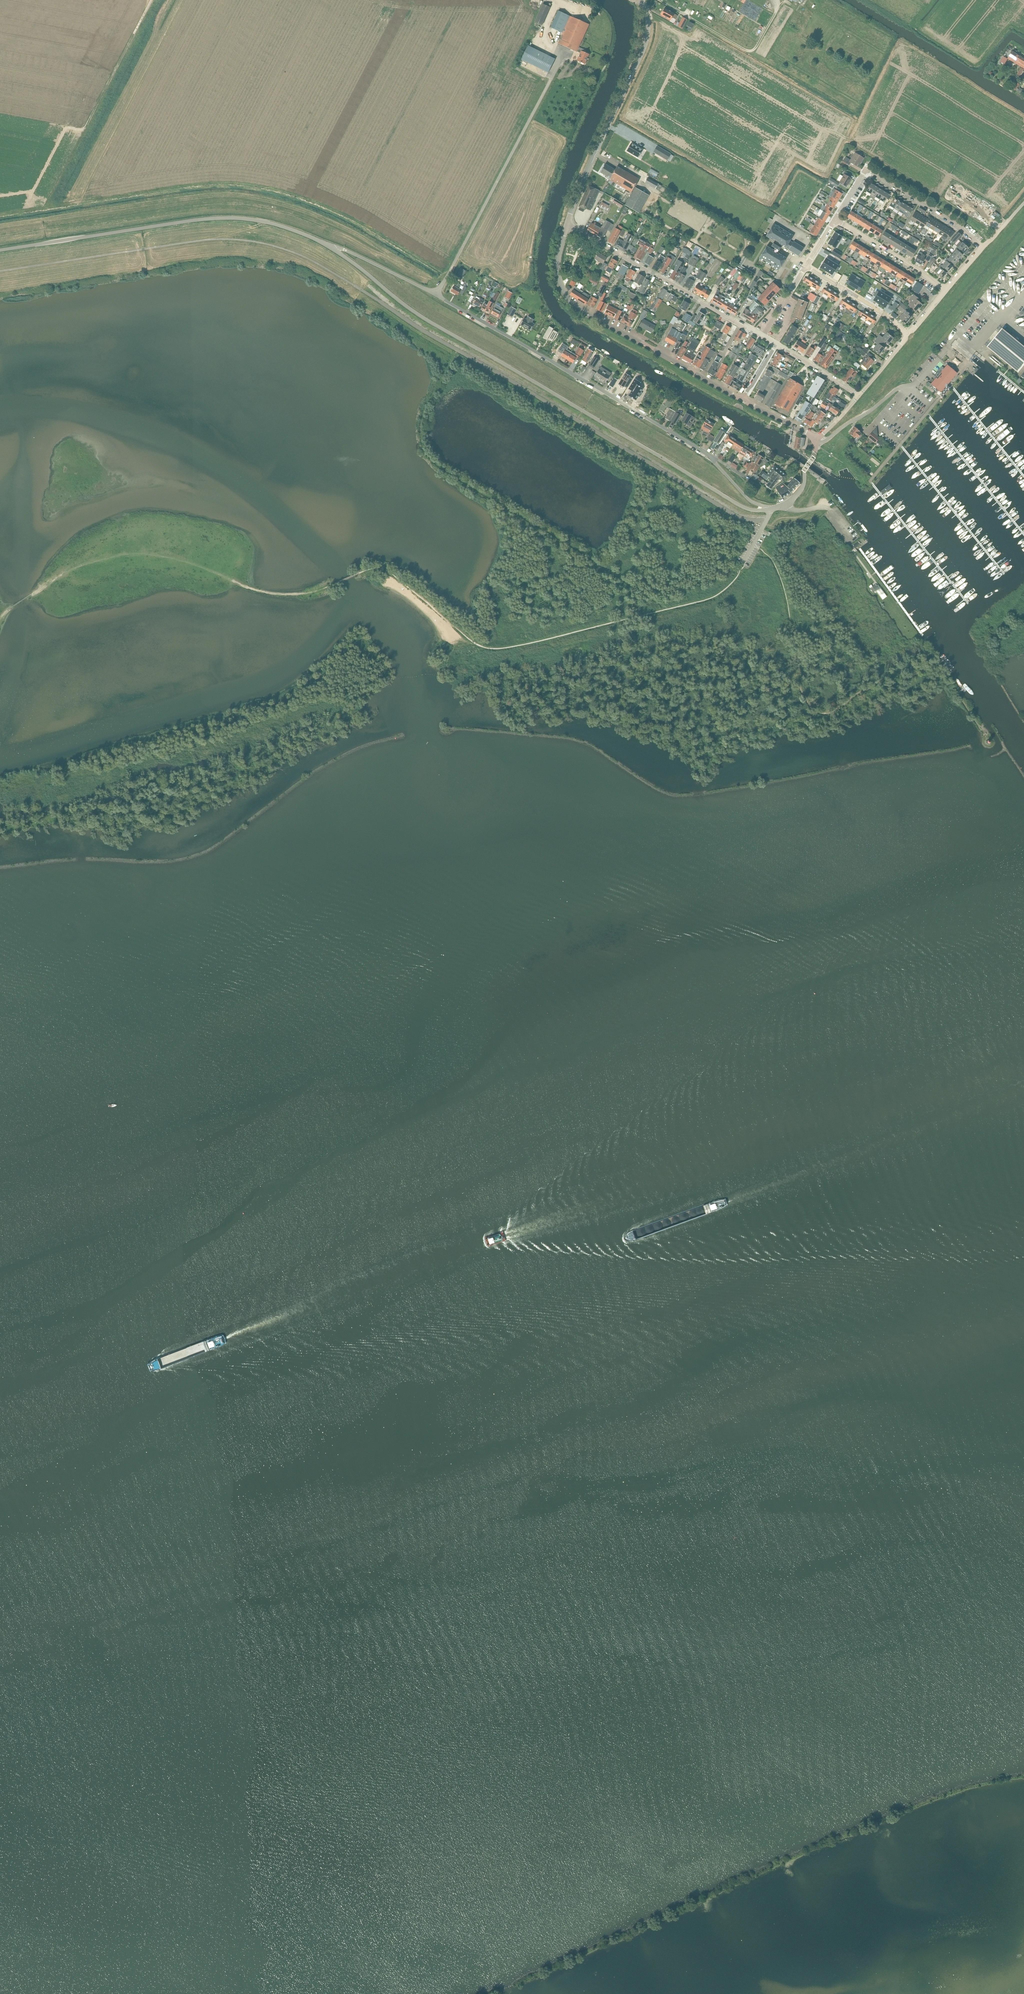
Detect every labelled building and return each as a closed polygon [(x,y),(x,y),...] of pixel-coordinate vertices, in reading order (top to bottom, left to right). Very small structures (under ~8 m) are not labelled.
[(535,22),(542,25),(550,7),(543,4),(535,22)] [(661,15),(670,20),(672,17),(675,19),(677,16),(674,14),(665,9),(661,15)] [(562,33),(558,44),(577,52),(580,53),(577,61),(585,64),(589,54),(583,52),(584,50),(579,47),(589,24),(558,11),(551,28),(562,33)] [(679,24),(677,26),(678,27),(682,29),(687,20),(682,17),(679,24)] [(548,73),(555,59),(528,46),(521,59),(548,73)] [(1008,58),(1010,60),(1017,64),(1022,57),(1014,52),(1012,51),(1008,58)] [(642,150),(631,143),(626,151),(638,158),(642,150)] [(657,146),(653,152),(667,160),(671,154),(657,146)] [(845,157),(843,161),(848,165),(850,162),(856,166),(858,163),(860,164),(863,158),(854,153),(850,160),(845,157)] [(639,179),(636,177),(617,166),(615,170),(605,164),(600,173),(610,179),(610,180),(631,193),(639,179)] [(658,173),(650,168),(649,172),(656,177),(658,173)] [(843,175),(839,182),(846,187),(851,179),(849,177),(850,175),(845,171),(843,174),(843,175)] [(645,183),(655,189),(659,191),(662,186),(648,178),(645,183)] [(871,184),(866,191),(871,194),(869,196),(869,197),(874,188),(876,186),(876,187),(878,184),(879,183),(876,183),(874,186),(871,184)] [(874,188),(869,197),(874,200),(880,189),(881,190),(883,186),(881,186),(878,184),(876,187),(876,186),(874,188)] [(589,186),(579,207),(580,207),(579,210),(583,212),(584,209),(586,210),(586,209),(591,211),(594,203),(599,191),(595,189),(596,189),(589,186)] [(649,195),(648,195),(635,187),(625,205),(639,213),(649,195)] [(880,189),(874,200),(875,197),(880,200),(884,194),(885,192),(887,189),(885,188),(883,191),(881,190),(880,189)] [(834,192),(831,197),(838,200),(842,194),(835,190),(834,192)] [(884,194),(880,200),(884,203),(886,199),(888,196),(889,196),(892,191),(889,191),(888,194),(885,192),(884,194)] [(831,197),(827,204),(833,207),(838,200),(831,197)] [(894,198),(889,206),(894,209),(899,201),(900,201),(902,197),(899,197),(898,200),(894,198)] [(617,210),(619,212),(623,206),(613,200),(612,202),(620,206),(617,210)] [(899,201),(894,209),(898,211),(903,203),(904,204),(906,200),(904,200),(902,202),(900,201),(899,201)] [(600,205),(599,207),(606,211),(609,206),(603,203),(602,202),(600,205)] [(903,203),(898,211),(903,214),(908,206),(911,203),(908,203),(906,205),(904,204),(903,203)] [(827,204),(823,211),(829,215),(833,207),(827,204)] [(908,206),(903,214),(907,217),(911,210),(912,211),(915,206),(912,205),(911,208),(908,206)] [(823,211),(819,217),(825,221),(829,215),(823,211)] [(851,211),(847,217),(852,220),(856,215),(851,211)] [(915,211),(910,220),(914,223),(919,214),(915,211)] [(856,215),(852,220),(858,223),(862,218),(858,216),(859,214),(857,213),(856,215)] [(919,214),(914,223),(919,225),(924,217),(919,214)] [(862,218),(858,223),(863,227),(866,221),(864,219),(865,218),(863,216),(862,218)] [(819,217),(814,225),(820,229),(825,221),(819,217)] [(924,217),(919,225),(921,227),(920,229),(922,230),(925,226),(925,225),(928,219),(924,217)] [(928,219),(925,225),(925,226),(929,228),(934,220),(930,217),(928,219)] [(591,223),(587,230),(602,239),(607,230),(610,232),(614,225),(606,220),(602,227),(594,222),(593,224),(591,223)] [(934,220),(929,228),(933,231),(938,222),(934,220)] [(866,221),(863,227),(868,230),(872,224),(866,221)] [(938,222),(933,231),(937,233),(943,225),(938,222)] [(798,256),(799,256),(804,248),(794,241),(793,243),(790,241),(793,235),(774,223),(766,236),(785,248),(786,248),(789,250),(788,250),(798,256)] [(872,224),(868,230),(874,233),(877,227),(872,224)] [(619,225),(617,228),(615,228),(608,241),(613,244),(622,227),(619,225)] [(814,225),(809,232),(816,236),(820,229),(814,225)] [(943,225),(937,233),(942,236),(947,227),(943,225)] [(877,227),(874,233),(879,237),(883,231),(877,227)] [(947,227),(942,236),(946,239),(952,230),(947,227)] [(884,231),(880,238),(885,242),(889,234),(884,231)] [(835,232),(827,244),(835,248),(842,237),(835,232)] [(958,232),(950,240),(954,244),(962,235),(958,232)] [(618,238),(614,246),(624,252),(630,243),(629,242),(633,236),(627,233),(623,240),(624,240),(624,241),(618,238)] [(889,234),(885,242),(890,245),(894,238),(889,234)] [(642,247),(636,258),(641,260),(650,245),(640,239),(639,241),(636,238),(633,244),(637,247),(638,244),(642,247)] [(894,238),(890,245),(896,248),(900,241),(894,238)] [(853,241),(848,249),(850,251),(851,249),(854,251),(858,244),(853,241)] [(900,241),(896,248),(902,251),(905,244),(900,241)] [(962,251),(964,253),(968,248),(962,243),(958,247),(957,246),(958,247),(962,251)] [(858,244),(854,251),(859,254),(863,247),(858,244)] [(905,244),(902,251),(906,254),(910,247),(905,244)] [(937,249),(930,244),(927,248),(931,250),(930,252),(934,254),(937,249)] [(651,254),(654,249),(655,247),(651,245),(650,247),(647,252),(651,254)] [(767,246),(759,259),(778,271),(786,258),(779,254),(778,255),(772,252),(773,250),(767,246)] [(956,250),(952,254),(958,260),(962,255),(960,253),(962,251),(958,247),(957,246),(957,247),(955,249),(956,250)] [(683,247),(681,251),(686,254),(687,254),(689,256),(691,253),(691,252),(689,251),(689,250),(685,247),(684,248),(683,247)] [(863,247),(859,254),(864,257),(868,250),(863,247)] [(910,247),(906,254),(911,257),(915,251),(917,248),(914,247),(913,249),(910,247)] [(832,252),(832,253),(839,258),(840,257),(842,254),(834,249),(832,252)] [(868,250),(864,257),(869,260),(868,262),(873,254),(868,250)] [(923,253),(919,251),(917,255),(914,261),(921,265),(924,259),(923,258),(925,256),(922,254),(923,253)] [(604,271),(607,265),(604,262),(607,257),(598,252),(594,259),(603,264),(600,268),(604,271)] [(667,257),(663,264),(667,267),(671,260),(672,260),(674,257),(669,253),(669,254),(667,257)] [(925,259),(928,261),(933,256),(930,253),(925,259)] [(873,254),(868,262),(871,263),(872,261),(875,263),(879,257),(873,254)] [(947,258),(945,260),(952,266),(950,265),(952,263),(954,264),(958,260),(952,254),(948,258),(947,258)] [(651,256),(649,255),(644,263),(649,265),(654,257),(652,255),(651,256)] [(674,264),(674,265),(676,267),(674,270),(679,273),(682,267),(683,267),(688,259),(688,258),(685,256),(682,261),(682,262),(677,259),(674,264)] [(753,276),(755,274),(742,266),(746,258),(744,256),(738,267),(753,276)] [(826,257),(820,268),(826,272),(831,263),(832,261),(827,258),(826,257)] [(879,257),(875,263),(878,265),(877,267),(879,268),(880,267),(883,260),(879,257)] [(608,266),(605,271),(610,273),(611,272),(613,269),(617,261),(612,258),(608,266)] [(658,270),(663,260),(659,258),(658,260),(657,260),(653,267),(658,270)] [(694,267),(697,261),(696,260),(695,259),(692,258),(688,264),(694,267)] [(883,260),(880,267),(885,270),(889,263),(883,260)] [(941,265),(939,267),(944,272),(946,270),(948,271),(952,266),(945,260),(944,261),(945,261),(942,265),(941,265)] [(831,263),(826,272),(831,275),(833,271),(834,271),(837,266),(838,265),(832,261),(831,263)] [(889,263),(885,270),(890,273),(894,266),(889,263)] [(623,264),(618,273),(623,276),(628,268),(627,267),(623,265),(623,264)] [(663,274),(667,267),(663,264),(659,271),(663,274)] [(899,270),(894,266),(890,273),(889,274),(891,276),(892,274),(895,276),(899,270)] [(685,276),(684,275),(685,274),(684,273),(687,269),(683,267),(675,281),(680,284),(685,276)] [(946,273),(944,272),(939,267),(936,270),(936,269),(934,272),(942,278),(946,273)] [(461,279),(466,271),(461,268),(457,277),(461,279)] [(729,275),(727,278),(729,279),(731,276),(733,277),(737,270),(734,268),(734,269),(732,271),(729,275)] [(636,272),(630,269),(626,277),(631,280),(636,272)] [(668,275),(670,276),(670,277),(674,280),(679,273),(674,270),(672,273),(670,272),(668,275)] [(687,279),(688,279),(684,286),(690,289),(695,281),(696,277),(698,279),(703,272),(700,270),(695,277),(690,274),(687,279)] [(899,270),(895,276),(900,279),(904,273),(899,270)] [(703,272),(698,279),(703,281),(707,274),(703,272)] [(904,273),(900,279),(899,280),(901,282),(902,282),(903,281),(906,282),(909,276),(904,273)] [(638,274),(634,282),(633,284),(636,286),(638,284),(640,285),(645,277),(638,274)] [(852,274),(846,283),(859,291),(865,281),(852,274)] [(718,286),(722,281),(723,282),(725,279),(724,278),(721,276),(720,276),(714,284),(718,286)] [(805,282),(811,286),(814,280),(808,276),(807,278),(805,277),(802,281),(805,282)] [(909,276),(906,282),(911,285),(915,279),(909,276)] [(646,279),(642,285),(647,287),(651,281),(646,279)] [(814,280),(811,286),(818,290),(820,287),(818,286),(820,283),(814,280)] [(773,283),(769,287),(776,293),(780,289),(778,287),(780,285),(775,281),(773,283)] [(917,281),(913,287),(911,290),(918,294),(924,285),(917,281)] [(454,286),(451,291),(458,295),(459,293),(460,290),(464,292),(467,288),(459,283),(457,287),(454,286)] [(693,291),(700,295),(704,288),(697,284),(693,291)] [(643,294),(647,287),(642,285),(639,292),(643,294)] [(575,287),(570,295),(578,300),(581,295),(579,293),(581,290),(575,286),(575,287)] [(602,286),(598,295),(601,297),(602,297),(604,293),(606,288),(603,286),(602,286)] [(769,287),(765,291),(772,297),(776,293),(769,287)] [(823,294),(829,297),(832,291),(827,287),(825,290),(823,289),(821,292),(823,293),(823,294)] [(658,298),(651,309),(655,312),(662,301),(662,300),(667,291),(663,288),(658,298)] [(704,288),(700,295),(707,299),(711,292),(704,288)] [(629,291),(627,295),(633,299),(634,299),(636,295),(635,295),(636,295),(629,291)] [(765,291),(762,295),(768,301),(772,297),(765,291)] [(832,291),(829,297),(834,301),(835,300),(836,301),(838,298),(837,297),(838,294),(832,291)] [(876,291),(873,296),(876,297),(873,301),(879,304),(884,296),(879,292),(876,291)] [(465,295),(464,298),(466,300),(469,301),(472,295),(469,293),(467,292),(465,295)] [(581,295),(578,300),(585,304),(588,299),(590,296),(583,292),(582,294),(581,295)] [(716,292),(711,301),(716,304),(721,295),(716,292)] [(484,300),(480,298),(479,300),(476,298),(477,297),(478,294),(476,293),(471,301),(473,302),(473,303),(480,307),(484,300)] [(600,301),(596,309),(602,312),(607,304),(603,302),(604,300),(607,294),(604,293),(602,297),(600,301)] [(668,293),(665,298),(671,301),(672,300),(675,302),(678,298),(674,296),(675,295),(671,293),(670,294),(668,293)] [(807,298),(813,302),(816,296),(811,293),(807,298)] [(721,295),(716,304),(720,307),(727,295),(726,294),(724,297),(721,295)] [(727,295),(720,307),(725,310),(729,303),(727,302),(728,299),(729,296),(727,295)] [(762,295),(758,299),(765,305),(768,301),(762,295)] [(910,306),(916,311),(922,304),(919,302),(921,300),(914,295),(910,300),(913,302),(910,306)] [(591,296),(587,304),(594,307),(598,299),(591,296)] [(884,296),(879,304),(884,308),(887,304),(889,306),(889,305),(892,301),(890,299),(884,296)] [(729,303),(725,310),(730,313),(734,306),(735,304),(737,305),(739,302),(737,301),(739,298),(738,297),(737,298),(736,300),(735,299),(734,302),(731,300),(729,303)] [(841,305),(847,309),(851,302),(845,299),(844,301),(842,300),(840,303),(841,305)] [(684,300),(677,311),(674,315),(677,317),(680,313),(682,309),(685,311),(689,304),(684,300)] [(493,305),(494,304),(491,302),(489,301),(487,305),(484,303),(482,308),(489,312),(492,307),(493,305)] [(754,301),(748,308),(752,311),(755,308),(757,306),(757,305),(758,304),(755,302),(754,301)] [(851,302),(847,309),(853,312),(855,313),(857,309),(855,308),(857,306),(851,302)] [(889,306),(888,308),(893,312),(898,304),(894,302),(892,306),(889,305),(889,306)] [(900,302),(897,307),(898,308),(904,313),(900,318),(906,323),(912,316),(906,311),(905,310),(907,308),(902,304),(900,302)] [(494,308),(491,313),(498,317),(501,312),(503,308),(500,306),(496,304),(494,308)] [(609,305),(605,313),(614,318),(618,310),(609,305)] [(622,306),(615,319),(620,321),(624,313),(625,311),(627,312),(629,309),(622,306)] [(734,306),(730,313),(735,315),(739,309),(734,306)] [(512,307),(507,314),(512,317),(516,310),(512,307)] [(741,315),(747,319),(750,314),(752,312),(750,312),(751,311),(745,308),(741,315)] [(624,317),(621,322),(630,327),(633,322),(631,322),(634,317),(635,318),(637,315),(636,314),(637,311),(634,309),(632,312),(631,311),(629,317),(625,314),(624,317)] [(644,310),(639,318),(643,320),(640,326),(652,333),(655,326),(643,319),(648,312),(644,310)] [(860,316),(866,320),(869,314),(864,310),(862,313),(860,312),(858,315),(860,316)] [(690,321),(691,321),(693,322),(694,321),(694,322),(699,324),(705,315),(700,312),(697,316),(694,315),(690,321)] [(750,314),(747,319),(753,323),(756,318),(756,317),(757,315),(756,314),(754,314),(752,312),(752,313),(752,312),(750,314)] [(684,317),(682,319),(688,323),(690,320),(692,316),(686,313),(684,317)] [(869,314),(866,320),(871,324),(872,323),(873,324),(875,321),(874,320),(875,317),(869,314)] [(521,324),(531,330),(534,324),(532,323),(533,319),(528,316),(527,320),(524,318),(521,324)] [(826,322),(828,323),(833,326),(835,327),(838,323),(835,322),(834,324),(829,322),(831,319),(828,317),(826,322)] [(717,321),(713,326),(719,330),(722,324),(717,321)] [(836,328),(844,332),(847,327),(839,323),(836,328)] [(726,325),(722,332),(726,334),(730,328),(726,325)] [(787,345),(798,328),(793,325),(783,342),(787,345)] [(549,326),(543,337),(547,340),(548,337),(549,338),(548,339),(552,341),(557,332),(553,330),(553,331),(552,331),(553,328),(549,326)] [(672,328),(665,340),(674,345),(675,346),(678,341),(682,334),(672,328)] [(1019,372),(1021,369),(1023,365),(1023,346),(1003,329),(988,347),(1018,372),(1019,372)] [(730,344),(731,345),(728,350),(730,351),(733,346),(736,341),(738,342),(740,339),(742,336),(744,338),(746,334),(739,330),(736,336),(734,339),(733,339),(730,344)] [(672,352),(676,355),(682,345),(683,343),(682,343),(686,336),(682,333),(682,334),(678,341),(675,346),(672,352)] [(877,338),(884,344),(886,341),(888,344),(893,338),(887,333),(883,338),(880,335),(877,338)] [(751,337),(746,344),(748,345),(746,348),(749,349),(755,340),(751,337)] [(823,337),(818,345),(821,347),(827,339),(823,337)] [(793,347),(798,350),(805,339),(803,338),(800,342),(798,340),(793,347)] [(882,346),(884,344),(877,338),(875,341),(877,344),(873,349),(880,354),(885,348),(882,346)] [(805,339),(798,350),(803,353),(807,346),(804,345),(807,340),(805,339)] [(686,341),(677,356),(681,358),(686,349),(689,343),(686,341)] [(682,358),(682,359),(688,362),(688,363),(689,363),(690,363),(690,364),(691,363),(695,355),(693,354),(699,344),(694,341),(692,341),(691,342),(682,358)] [(750,350),(756,353),(756,355),(762,358),(765,352),(764,351),(765,348),(756,343),(755,345),(753,344),(750,350)] [(818,363),(825,353),(822,352),(827,345),(824,343),(814,360),(818,363)] [(812,348),(810,347),(805,354),(810,357),(817,347),(814,345),(812,348)] [(828,354),(820,364),(826,368),(838,352),(837,352),(838,351),(840,348),(835,345),(834,346),(833,347),(832,348),(831,348),(829,351),(827,353),(828,354)] [(693,364),(693,365),(699,368),(703,361),(710,348),(706,346),(702,353),(701,355),(701,356),(698,355),(697,358),(693,364)] [(705,358),(699,368),(704,371),(715,352),(713,351),(712,350),(713,348),(711,347),(706,356),(707,357),(706,358),(705,358)] [(562,348),(560,351),(563,353),(562,356),(567,359),(570,354),(571,352),(567,349),(566,350),(562,348)] [(588,349),(584,357),(582,360),(587,363),(593,352),(588,349)] [(728,357),(729,357),(727,359),(731,361),(732,360),(734,361),(735,360),(738,356),(738,355),(731,351),(730,351),(728,354),(730,355),(728,357)] [(570,354),(567,359),(573,363),(575,359),(576,359),(578,356),(576,354),(575,354),(572,352),(571,352),(570,354)] [(771,364),(777,368),(784,356),(778,353),(771,364)] [(860,363),(862,364),(867,369),(874,361),(871,359),(873,356),(869,353),(860,363)] [(751,354),(748,359),(755,363),(758,358),(751,354)] [(592,359),(588,365),(594,368),(597,362),(599,360),(594,356),(592,359)] [(714,361),(707,373),(713,376),(716,372),(714,371),(719,363),(718,363),(721,358),(717,356),(714,361)] [(748,359),(746,364),(752,368),(755,363),(748,359)] [(723,363),(715,377),(720,380),(728,367),(723,363)] [(730,371),(723,382),(728,385),(730,382),(733,378),(734,376),(735,375),(736,372),(739,367),(740,366),(737,364),(736,365),(734,364),(730,371)] [(746,364),(743,369),(749,373),(752,368),(746,364)] [(947,365),(939,375),(949,382),(956,373),(947,365)] [(767,369),(764,374),(771,378),(774,373),(777,375),(778,374),(786,378),(787,375),(773,367),(771,371),(767,369)] [(847,372),(842,380),(844,381),(846,383),(848,380),(851,375),(854,377),(858,372),(857,372),(851,368),(850,368),(847,372)] [(599,369),(595,376),(605,383),(610,376),(599,369)] [(743,369),(740,374),(746,378),(749,373),(743,369)] [(619,384),(624,387),(630,377),(630,376),(626,373),(619,384)] [(740,374),(737,379),(744,383),(746,378),(740,374)] [(760,390),(759,392),(762,393),(771,378),(764,374),(756,388),(760,390)] [(938,394),(940,392),(949,382),(939,375),(931,384),(930,385),(929,386),(938,394)] [(630,377),(624,387),(627,388),(633,379),(630,377)] [(818,377),(808,393),(816,398),(826,382),(818,377)] [(731,383),(729,385),(739,392),(744,385),(734,379),(733,378),(730,382),(731,383)] [(775,404),(788,411),(803,386),(790,378),(775,404)] [(635,379),(628,389),(629,389),(629,388),(631,389),(631,390),(631,391),(628,396),(636,400),(638,396),(639,397),(642,393),(641,392),(643,388),(638,386),(641,382),(635,379)] [(774,390),(766,405),(769,407),(782,385),(777,382),(773,389),(774,390)] [(831,388),(829,392),(830,393),(835,396),(839,390),(834,387),(833,389),(831,388)] [(758,392),(754,398),(758,400),(758,401),(760,402),(761,402),(765,396),(763,395),(764,395),(762,393),(759,392),(759,393),(758,392)] [(824,399),(825,399),(826,400),(827,398),(831,401),(832,399),(835,401),(837,399),(834,397),(835,396),(830,393),(829,392),(824,399)] [(806,401),(795,419),(801,422),(816,398),(813,396),(809,403),(807,402),(806,401)] [(669,408),(674,400),(669,397),(664,405),(663,405),(660,410),(664,412),(667,407),(669,408)] [(839,410),(830,403),(828,406),(831,408),(829,410),(836,414),(839,410)] [(820,409),(813,419),(812,419),(811,420),(808,424),(811,427),(814,422),(815,422),(818,424),(825,414),(823,413),(824,411),(822,410),(823,408),(820,406),(819,408),(820,409)] [(675,424),(681,415),(678,413),(680,409),(681,408),(679,407),(677,409),(675,412),(676,412),(670,421),(675,424)] [(675,412),(670,409),(666,415),(667,415),(665,418),(670,421),(675,412)] [(804,422),(807,425),(809,422),(813,417),(815,414),(814,414),(814,413),(811,411),(804,422)] [(690,426),(696,418),(686,412),(681,421),(690,426)] [(714,424),(706,419),(701,428),(709,433),(714,424)] [(855,427),(849,433),(854,438),(856,436),(858,438),(861,434),(859,432),(860,431),(855,427)] [(711,444),(709,447),(711,448),(713,449),(714,448),(717,444),(717,443),(718,444),(725,433),(721,430),(714,441),(713,441),(711,444)] [(879,438),(872,433),(868,437),(875,443),(879,438)] [(728,435),(724,441),(726,443),(727,443),(727,444),(731,446),(732,444),(733,445),(735,441),(736,440),(728,435)] [(731,446),(731,447),(739,452),(740,451),(741,451),(744,445),(736,440),(735,441),(733,445),(732,444),(731,446)] [(739,459),(741,461),(744,456),(749,448),(744,445),(741,451),(740,451),(739,452),(739,453),(742,455),(739,459)] [(749,448),(744,456),(748,458),(751,460),(753,457),(752,457),(755,452),(749,448)] [(750,465),(752,466),(753,464),(758,467),(764,458),(758,454),(754,462),(752,461),(750,465)] [(731,455),(728,460),(732,463),(736,457),(731,455)] [(755,473),(758,467),(753,464),(752,466),(750,465),(744,474),(746,476),(747,474),(748,474),(750,470),(755,473)] [(769,477),(772,479),(779,469),(774,466),(767,475),(762,471),(760,474),(762,476),(766,480),(769,477)] [(783,481),(787,476),(779,469),(772,479),(766,486),(771,489),(779,479),(783,481)] [(775,488),(777,491),(782,498),(791,493),(799,483),(794,478),(787,486),(783,484),(780,485),(780,484),(777,486),(777,487),(775,488)] [(753,479),(747,486),(752,490),(756,484),(757,482),(755,481),(755,480),(753,479)] [(879,594),(882,592),(883,591),(881,588),(880,588),(878,585),(877,585),(876,584),(873,586),(874,588),(872,589),(874,592),(876,590),(876,591),(876,590),(879,594)]
